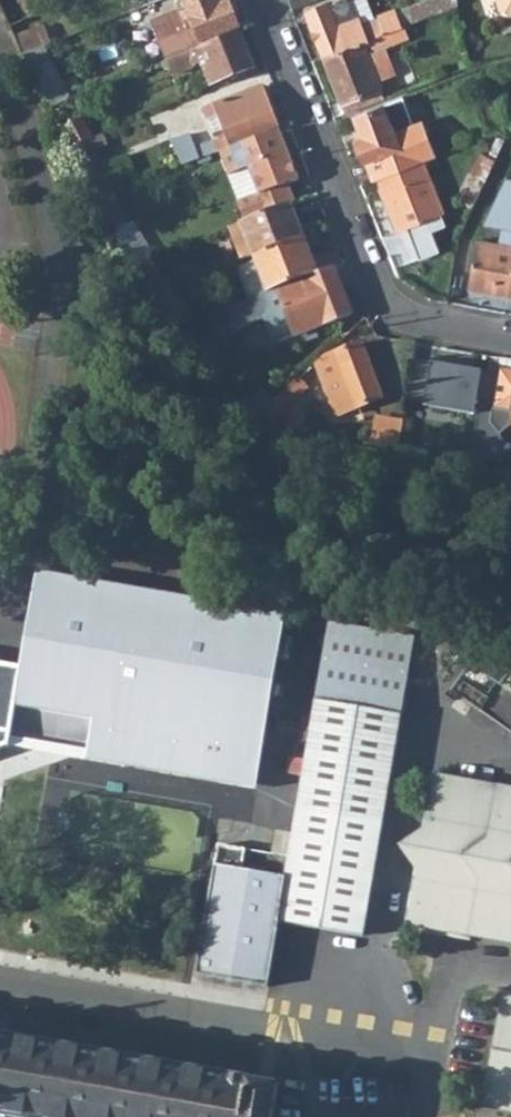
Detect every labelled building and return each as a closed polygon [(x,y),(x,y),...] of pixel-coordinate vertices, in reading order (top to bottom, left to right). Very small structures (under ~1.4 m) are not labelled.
[(10,27),(38,14),(32,0),(0,0),(0,6),(10,27)] [(201,44),(238,29),(229,5),(225,6),(223,2),(217,4),(215,0),(183,0),(188,12),(201,44)] [(293,8),(316,0),(290,0),(293,8)] [(328,2),(304,11),(322,57),(403,26),(398,14),(397,11),(392,13),(391,10),(361,22),(358,16),(355,18),(348,0),(336,0),(329,3),(328,2)] [(408,7),(410,12),(414,22),(456,4),(455,0),(425,0),(408,7)] [(500,10),(507,14),(510,12),(510,0),(497,0),(500,10)] [(177,39),(183,54),(202,47),(201,44),(188,12),(182,15),(189,34),(177,39)] [(414,22),(410,12),(398,14),(403,26),(414,22)] [(15,40),(24,55),(36,49),(51,43),(44,26),(15,40)] [(408,38),(403,26),(322,57),(340,103),(344,113),(383,98),(379,87),(380,87),(377,81),(394,74),(383,47),(408,38)] [(167,60),(172,75),(195,66),(195,65),(200,63),(202,69),(210,85),(254,68),(240,32),(202,47),(183,54),(167,60)] [(24,55),(52,105),(62,102),(36,49),(24,55)] [(195,147),(199,159),(220,151),(232,147),(231,144),(278,127),(261,86),(204,110),(208,120),(209,120),(218,116),(226,135),(216,139),(195,147)] [(413,124),(402,96),(354,115),(361,136),(354,138),(363,161),(371,158),(378,178),(422,160),(435,155),(422,120),(413,124)] [(209,120),(216,139),(226,135),(218,116),(209,120)] [(63,127),(72,146),(82,142),(92,138),(81,117),(63,127)] [(299,180),(279,130),(239,144),(232,147),(220,151),(229,175),(249,168),(258,194),(237,202),(244,221),(260,216),(290,204),(294,202),(288,185),(299,180)] [(82,142),(86,150),(105,143),(101,134),(92,138),(82,142)] [(172,140),(181,166),(199,159),(195,147),(190,134),(172,140)] [(497,136),(488,157),(494,160),(497,155),(504,139),(497,136)] [(72,146),(97,197),(107,193),(86,150),(82,142),(72,146)] [(488,157),(480,153),(457,202),(471,209),(494,160),(488,157)] [(371,158),(363,161),(370,181),(376,179),(378,178),(371,158)] [(422,160),(378,178),(376,179),(396,231),(443,213),(422,160)] [(510,297),(510,178),(505,176),(482,224),(500,227),(498,243),(475,240),(467,289),(510,297)] [(97,197),(113,229),(126,224),(112,191),(107,193),(97,197)] [(253,256),(303,238),(290,204),(260,216),(244,221),(240,223),(253,256)] [(228,227),(241,260),(253,256),(240,223),(228,227)] [(255,261),(268,293),(276,289),(317,273),(303,238),(253,256),(255,261)] [(238,268),(250,299),(268,293),(255,261),(238,268)] [(332,267),(317,273),(276,289),(268,293),(250,299),(223,310),(231,332),(263,320),(273,346),(295,338),(298,346),(319,338),(315,328),(351,314),(332,267)] [(315,363),(333,407),(337,405),(341,414),(383,398),(361,343),(318,360),(315,363)] [(497,381),(510,384),(510,358),(501,357),(498,373),(497,381)] [(431,363),(414,360),(412,372),(429,375),(431,363)] [(412,372),(406,402),(425,405),(426,400),(479,408),(471,458),(502,462),(506,441),(500,434),(490,423),(497,381),(498,373),(431,363),(429,375),(412,372)] [(269,423),(308,388),(299,378),(274,401),(260,413),(269,423)] [(510,424),(510,384),(497,381),(490,423),(500,434),(510,424)] [(256,394),(253,391),(239,404),(242,407),(256,394)] [(333,407),(337,416),(341,414),(337,405),(333,407)] [(374,418),(370,442),(399,447),(402,426),(403,423),(374,418)] [(402,426),(399,447),(432,452),(435,430),(402,426)] [(23,666),(11,735),(257,779),(285,617),(39,573),(23,666)] [(413,636),(327,623),(315,701),(400,714),(413,636)] [(0,662),(0,748),(8,745),(11,735),(23,666),(0,662)] [(400,714),(315,701),(286,876),(214,864),(195,973),(267,986),(278,920),(362,935),(400,714)] [(11,735),(8,745),(255,787),(257,779),(11,735)] [(410,921),(510,940),(510,793),(436,779),(410,921)] [(504,1004),(487,1096),(494,1107),(510,1110),(510,999),(504,1004)] [(280,1089),(0,1040),(0,1116),(275,1116),(280,1089)]
